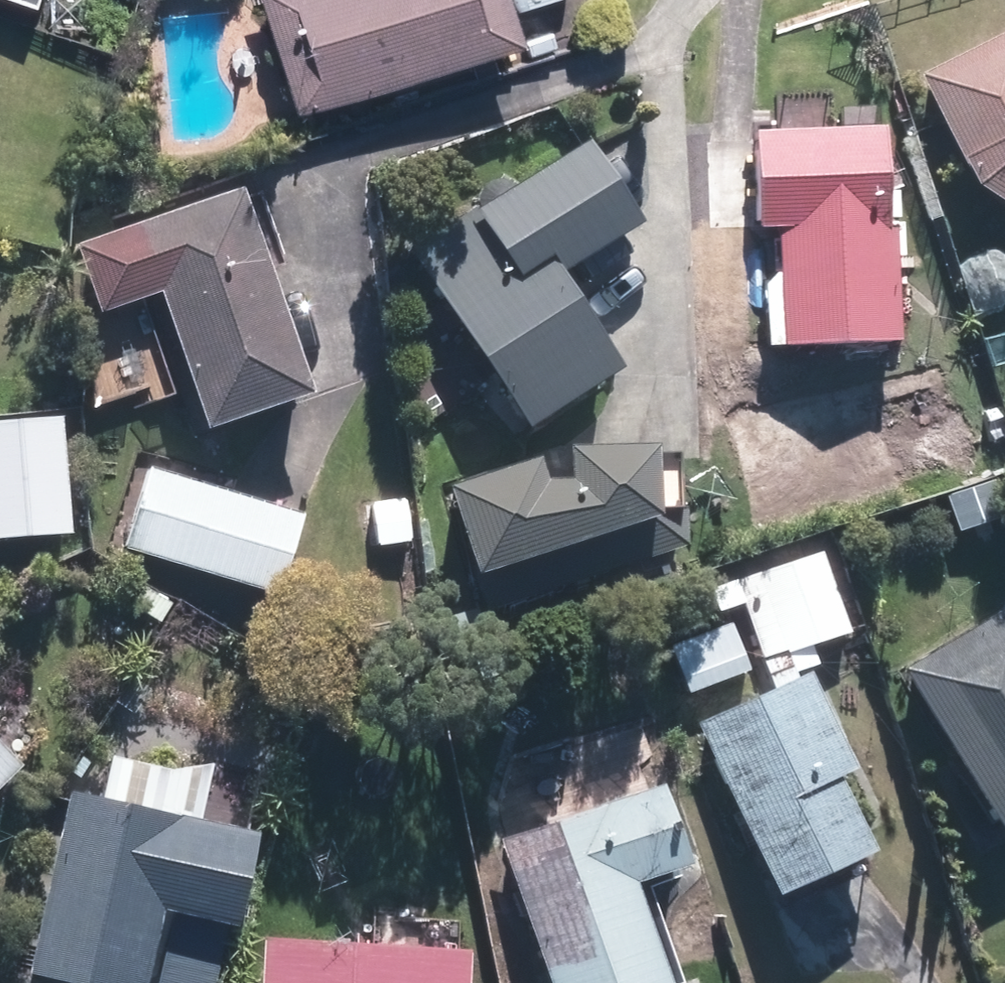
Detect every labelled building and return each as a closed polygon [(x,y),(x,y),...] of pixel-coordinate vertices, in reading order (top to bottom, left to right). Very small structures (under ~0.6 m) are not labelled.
[(283,112),(511,39),(498,0),(247,0),(283,112)] [(960,193),(1004,224),(1004,35),(908,81),(960,193)] [(874,133),(700,138),(703,232),(771,231),(773,302),(738,303),(740,352),(889,348),(886,232),(877,232),(874,133)] [(400,256),(510,437),(604,380),(545,283),(625,235),(575,152),(400,256)] [(161,299),(208,436),(316,399),(243,191),(78,249),(102,320),(161,299)] [(58,543),(54,425),(0,427),(0,545),(58,543)] [(551,454),(552,489),(529,489),(522,467),(438,492),(474,611),(677,550),(674,456),(637,458),(638,452),(551,454)] [(125,551),(280,600),(305,519),(150,471),(125,551)] [(845,637),(818,556),(730,584),(756,665),(845,637)] [(132,609),(162,626),(174,604),(144,588),(132,609)] [(889,673),(983,838),(1004,826),(1004,616),(1002,610),(889,673)] [(744,674),(725,627),(665,651),(683,698),(744,674)] [(801,680),(688,727),(762,903),(860,862),(827,784),(842,778),(801,680)] [(26,769),(0,742),(0,795),(26,769)] [(230,927),(242,930),(263,838),(74,795),(33,977),(58,982),(217,982),(230,927)] [(492,840),(534,982),(665,982),(638,892),(675,882),(650,795),(492,840)] [(472,956),(265,942),(262,982),(471,982),(472,956)]
